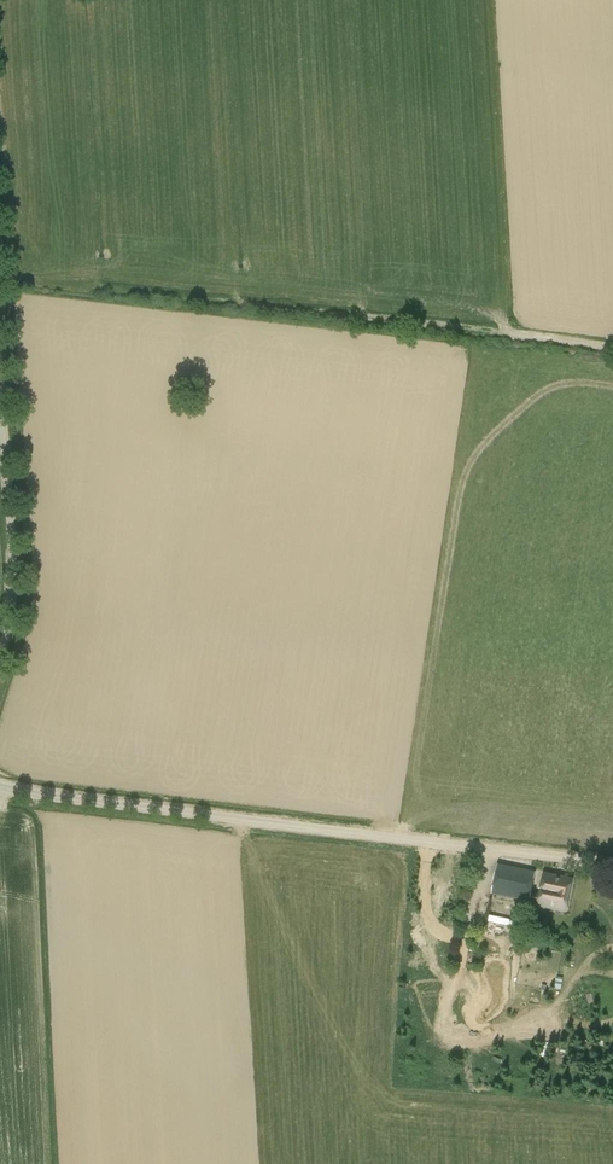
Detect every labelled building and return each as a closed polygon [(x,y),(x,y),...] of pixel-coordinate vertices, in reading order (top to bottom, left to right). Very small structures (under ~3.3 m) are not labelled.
[(497,864),(491,894),(525,901),(528,902),(528,904),(538,906),(538,905),(565,911),(571,880),(544,875),(540,895),(531,893),(535,871),(497,864)]
